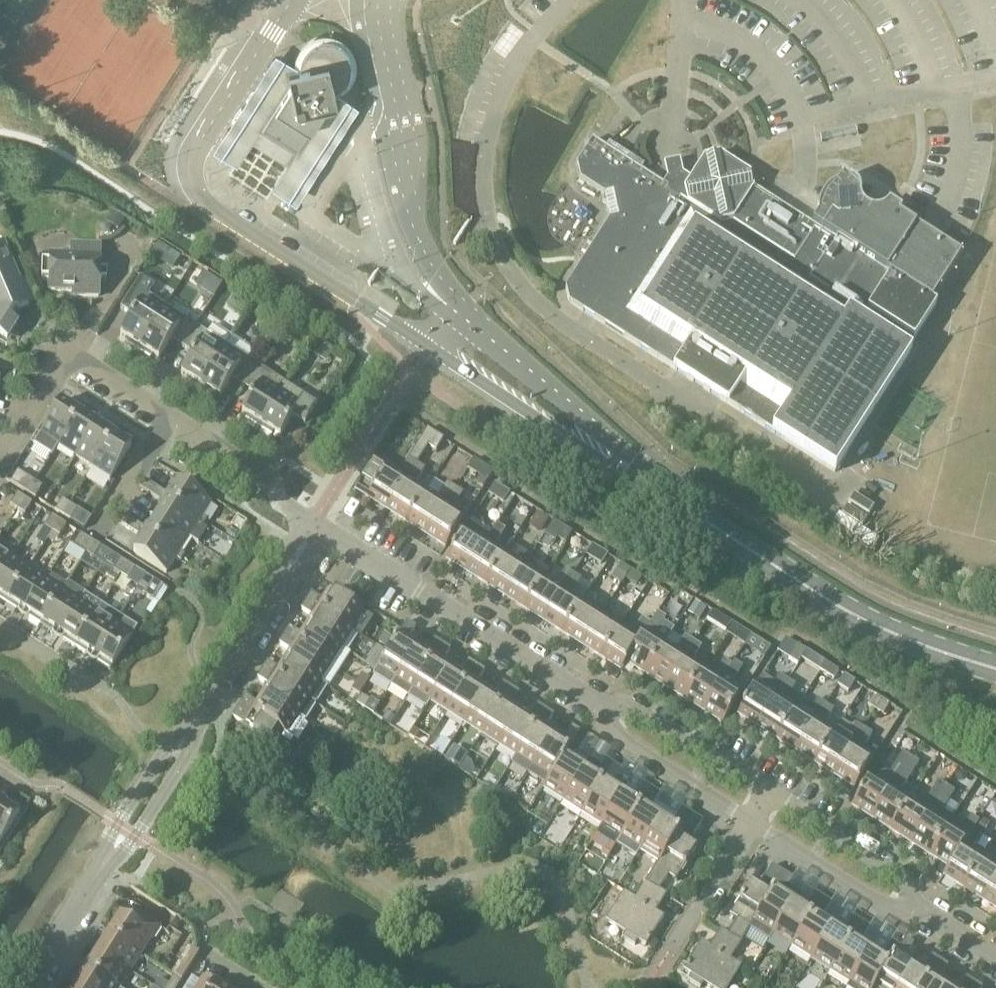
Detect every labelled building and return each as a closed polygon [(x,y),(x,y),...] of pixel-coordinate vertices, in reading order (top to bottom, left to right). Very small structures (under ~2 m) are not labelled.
[(228,13),(235,0),(205,0),(228,13)] [(336,99),(334,90),(342,85),(348,78),(351,70),(352,61),(349,53),(344,46),(337,41),(327,39),(318,40),(309,44),(304,51),(301,58),(300,67),(289,69),(291,80),(262,125),(297,148),(319,114),(326,103),(336,99)] [(358,103),(334,90),(336,99),(326,103),(319,114),(297,148),(262,125),(291,80),(289,69),(300,67),(274,48),(213,146),(236,162),(253,137),(291,161),(275,186),(296,199),(358,103)] [(825,195),(823,198),(818,208),(817,218),(822,221),(817,229),(753,188),(750,174),(719,154),(704,157),(690,179),(682,174),(680,158),(672,159),(664,161),(668,177),(663,185),(610,151),(592,140),(577,165),(580,179),(590,186),(605,195),(607,205),(610,218),(566,287),(569,302),(835,472),(911,353),(907,349),(911,343),(913,340),(914,341),(936,305),(931,302),(932,300),(961,257),(899,217),(901,213),(893,208),(889,205),(884,210),(877,212),(870,212),(864,208),(860,202),(860,195),(859,195),(857,189),(853,185),(843,178),(837,186),(833,189),(829,192),(825,195)] [(107,270),(103,270),(99,270),(100,245),(72,244),(71,256),(50,256),(50,260),(42,260),(42,276),(50,277),(49,290),(74,291),(74,295),(98,296),(99,278),(103,278),(106,278),(107,270)] [(7,339),(17,324),(11,320),(13,312),(29,305),(7,251),(0,254),(0,334),(7,339)] [(140,276),(120,307),(133,315),(120,335),(126,338),(124,342),(137,350),(165,306),(148,295),(154,285),(140,276)] [(165,306),(137,350),(150,359),(152,355),(158,359),(171,340),(182,347),(195,325),(165,306)] [(193,354),(181,373),(187,377),(185,380),(198,389),(226,345),(231,336),(213,325),(208,333),(195,325),(182,347),(193,354)] [(226,345),(198,389),(211,397),(213,394),(219,398),(232,378),(243,385),(256,364),(248,359),(254,351),(231,336),(226,345)] [(317,340),(310,351),(325,360),(332,350),(317,340)] [(254,392),(242,412),(247,416),(245,419),(258,427),(286,383),(256,364),(243,385),(254,392)] [(286,383),(258,427),(272,436),(274,432),(280,436),(292,417),(305,424),(318,403),(286,383)] [(40,434),(33,444),(51,455),(58,445),(81,409),(69,402),(67,405),(61,401),(40,434)] [(81,409),(58,445),(75,456),(96,423),(91,420),(93,417),(81,409)] [(96,423),(75,456),(92,467),(115,431),(104,424),(102,427),(96,423)] [(379,499),(389,505),(416,463),(427,446),(435,433),(427,428),(399,473),(375,458),(355,490),(376,503),(379,499)] [(115,431),(92,467),(111,479),(131,446),(125,442),(127,439),(115,431)] [(435,433),(427,446),(436,451),(443,439),(435,433)] [(416,463),(389,505),(401,512),(398,517),(406,522),(426,490),(415,483),(425,468),(416,463)] [(28,493),(35,481),(18,471),(10,482),(28,493)] [(139,487),(152,495),(156,487),(144,479),(139,487)] [(42,486),(35,481),(28,493),(35,498),(42,486)] [(156,487),(152,495),(164,503),(167,499),(204,523),(206,520),(201,517),(211,502),(178,481),(169,495),(156,487)] [(417,523),(428,530),(455,488),(447,483),(437,498),(426,490),(406,522),(414,528),(417,523)] [(495,500),(503,504),(500,509),(504,512),(514,496),(494,484),(487,495),(495,500)] [(10,489),(3,485),(0,489),(0,495),(4,498),(10,489)] [(436,541),(445,547),(466,515),(454,508),(463,493),(455,488),(428,530),(439,537),(436,541)] [(10,504),(18,509),(25,498),(17,493),(10,504)] [(32,503),(25,498),(18,509),(25,514),(32,503)] [(55,510),(62,515),(69,504),(62,499),(55,510)] [(156,516),(188,537),(198,543),(207,529),(202,526),(204,523),(167,499),(164,503),(156,516)] [(516,499),(509,510),(519,517),(526,505),(516,499)] [(69,504),(62,515),(70,519),(77,508),(69,504)] [(117,521),(130,529),(134,522),(122,514),(117,521)] [(45,526),(52,531),(59,520),(52,515),(45,526)] [(537,515),(532,523),(542,529),(547,522),(537,515)] [(134,522),(130,529),(142,537),(145,533),(183,558),(185,554),(180,551),(188,537),(156,516),(147,530),(134,522)] [(469,567),(492,532),(472,519),(446,559),(455,565),(458,561),(469,567)] [(59,520),(52,531),(59,536),(66,524),(59,520)] [(553,523),(548,531),(553,535),(559,534),(562,528),(553,523)] [(477,579),(485,584),(505,552),(495,546),(497,541),(496,541),(502,532),(495,527),(492,532),(469,567),(480,574),(477,579)] [(86,553),(93,542),(80,533),(73,544),(86,553)] [(181,561),(183,558),(145,533),(142,537),(133,552),(166,573),(175,558),(181,561)] [(93,542),(86,553),(94,558),(101,546),(93,542)] [(593,546),(586,556),(598,564),(605,553),(593,546)] [(12,556),(0,549),(0,574),(12,556)] [(517,559),(505,552),(485,584),(494,590),(497,585),(507,592),(527,560),(519,555),(517,559)] [(0,574),(0,599),(6,603),(29,567),(12,556),(0,574)] [(113,570),(121,575),(128,564),(120,559),(113,570)] [(516,603),(524,609),(544,577),(533,570),(536,566),(527,560),(507,592),(518,599),(516,603)] [(128,564),(121,575),(128,579),(135,568),(128,564)] [(621,564),(612,578),(622,584),(630,570),(621,564)] [(29,567),(6,603),(18,611),(20,607),(25,611),(46,578),(29,567)] [(546,616),(573,574),(565,569),(555,584),(544,577),(524,609),(532,614),(535,609),(546,616)] [(46,578),(25,611),(31,614),(28,618),(40,625),(63,589),(66,584),(49,573),(46,578)] [(145,574),(138,586),(145,590),(143,595),(153,601),(163,586),(153,579),(145,574)] [(554,628),(562,633),(582,601),(572,594),(581,579),(573,574),(546,616),(557,623),(554,628)] [(63,589),(40,625),(52,633),(54,629),(60,633),(80,600),(84,594),(66,584),(63,589)] [(80,600),(60,633),(65,636),(63,640),(75,647),(102,604),(84,593),(84,594),(80,600)] [(311,593),(306,601),(351,629),(360,635),(371,618),(364,614),(368,609),(362,605),(359,609),(333,593),(326,603),(311,593)] [(306,601),(301,609),(316,619),(310,628),(340,647),(351,629),(306,601)] [(594,608),(582,601),(562,633),(571,638),(574,634),(584,641),(604,609),(596,604),(594,608)] [(102,604),(75,647),(86,654),(89,651),(94,655),(119,615),(102,604)] [(593,652),(601,657),(621,626),(610,619),(613,615),(604,609),(584,641),(595,648),(593,652)] [(657,612),(650,623),(628,657),(629,658),(639,664),(637,669),(645,674),(665,642),(654,635),(665,618),(657,612)] [(119,615),(94,655),(100,658),(97,661),(110,670),(133,633),(137,627),(119,615)] [(624,666),(629,658),(628,657),(650,623),(642,618),(632,633),(621,626),(601,657),(609,663),(612,658),(624,666)] [(407,621),(372,675),(390,687),(415,648),(406,642),(416,627),(407,621)] [(289,627),(284,635),(329,664),(340,647),(310,628),(304,637),(289,627)] [(379,643),(387,648),(394,637),(385,632),(379,643)] [(284,635),(279,643),(294,653),(288,662),(318,681),(329,664),(284,635)] [(656,675),(667,682),(693,641),(685,636),(676,649),(665,642),(645,674),(653,679),(656,675)] [(424,654),(415,648),(390,687),(407,698),(442,644),(434,639),(424,654)] [(675,693),(683,698),(703,667),(692,660),(701,646),(693,641),(667,682),(678,689),(675,693)] [(450,649),(442,644),(407,698),(424,709),(430,700),(449,670),(440,664),(450,649)] [(797,645),(788,660),(797,665),(805,650),(797,645)] [(695,699),(705,706),(732,665),(723,659),(714,674),(703,667),(683,698),(692,704),(695,699)] [(458,676),(449,670),(430,700),(447,711),(476,665),(468,660),(458,676)] [(267,662),(262,670),(316,704),(327,686),(318,681),(288,662),(283,671),(267,662)] [(839,671),(825,663),(819,672),(833,680),(839,671)] [(484,671),(476,665),(447,711),(465,721),(484,692),(475,686),(484,671)] [(732,665),(705,706),(716,713),(713,718),(722,724),(743,692),(731,684),(740,670),(732,665)] [(262,670),(257,678),(272,687),(267,697),(305,721),(316,704),(262,670)] [(787,680),(760,722),(771,729),(768,734),(776,739),(796,707),(802,698),(791,691),(795,685),(799,679),(791,674),(787,680)] [(757,682),(737,714),(746,720),(749,715),(760,722),(787,680),(779,675),(774,682),(762,675),(757,682)] [(511,687),(503,682),(493,698),(484,692),(465,721),(482,732),(511,687)] [(482,732),(499,743),(518,714),(509,708),(519,693),(511,687),(482,732)] [(868,705),(875,710),(882,699),(874,694),(868,705)] [(362,695),(357,702),(364,707),(369,700),(362,695)] [(834,695),(828,705),(835,709),(841,700),(834,695)] [(245,696),(232,717),(254,731),(249,740),(269,753),(275,744),(282,732),(285,734),(294,739),(305,721),(267,697),(261,706),(245,696)] [(796,707),(776,739),(785,744),(788,740),(798,746),(825,704),(817,699),(813,705),(802,698),(796,707)] [(882,699),(875,710),(883,714),(890,704),(882,699)] [(527,719),(518,714),(499,743),(516,754),(545,709),(537,704),(527,719)] [(825,704),(798,746),(809,753),(806,758),(815,763),(835,731),(824,724),(834,709),(832,708),(825,704)] [(516,754),(534,765),(552,735),(544,730),(553,714),(545,709),(516,754)] [(394,718),(387,713),(383,719),(390,724),(394,718)] [(835,731),(815,763),(823,769),(826,764),(837,771),(864,729),(856,724),(853,728),(842,721),(838,727),(835,731)] [(562,742),(552,735),(534,765),(528,774),(545,785),(575,739),(574,739),(580,731),(572,726),(562,742)] [(864,729),(837,771),(848,778),(845,783),(854,788),(874,756),(862,749),(872,734),(864,729)] [(411,730),(408,734),(414,738),(417,734),(411,730)] [(583,745),(575,739),(545,785),(544,786),(564,799),(583,769),(572,762),(583,745)] [(442,755),(447,747),(443,745),(436,745),(433,750),(442,755)] [(467,755),(454,747),(447,758),(459,766),(467,755)] [(855,800),(852,806),(861,811),(864,807),(874,814),(910,757),(902,752),(888,775),(876,767),(872,774),(855,800)] [(910,757),(874,814),(885,821),(882,825),(891,831),(911,799),(900,792),(919,763),(910,757)] [(594,777),(583,769),(564,799),(583,811),(613,764),(605,759),(594,777)] [(621,769),(613,764),(583,811),(602,824),(621,794),(610,787),(621,769)] [(483,781),(494,788),(500,778),(489,771),(483,781)] [(911,799),(891,831),(899,836),(902,831),(913,838),(946,786),(938,781),(922,806),(911,799)] [(616,843),(652,788),(644,783),(632,801),(621,794),(602,824),(597,831),(616,843)] [(946,786),(913,838),(924,845),(921,850),(929,855),(949,823),(953,817),(942,810),(954,791),(946,786)] [(635,857),(641,848),(660,818),(649,811),(660,794),(652,788),(616,843),(616,844),(635,857)] [(0,802),(0,842),(20,810),(8,802),(5,806),(0,802)] [(671,825),(660,818),(641,848),(660,860),(690,813),(682,808),(671,825)] [(690,813),(660,860),(645,882),(658,891),(658,890),(668,875),(676,880),(696,848),(688,843),(702,821),(690,813)] [(949,823),(929,855),(938,860),(941,856),(951,863),(966,839),(967,840),(974,829),(979,821),(970,816),(965,824),(953,817),(949,823)] [(951,863),(946,871),(957,878),(955,883),(963,888),(983,856),(972,849),(981,834),(974,829),(967,840),(966,839),(951,863)] [(963,888),(971,893),(974,889),(985,896),(995,878),(995,861),(994,863),(983,856),(963,888)] [(728,934),(728,935),(740,943),(749,929),(755,920),(754,920),(784,872),(772,865),(758,887),(750,882),(730,914),(738,919),(728,934)] [(755,920),(749,929),(768,941),(773,932),(792,902),(781,896),(793,878),(784,872),(754,920),(755,920)] [(985,896),(995,903),(993,907),(995,909),(995,878),(985,896)] [(645,882),(639,892),(635,899),(627,894),(624,892),(605,920),(625,933),(622,938),(634,946),(637,941),(645,946),(664,917),(656,912),(666,895),(658,890),(658,891),(645,882)] [(631,887),(627,894),(635,899),(639,892),(631,887)] [(792,902),(773,932),(793,944),(823,897),(815,892),(804,910),(792,902)] [(823,897),(793,944),(812,957),(831,927),(820,920),(831,902),(823,897)] [(107,934),(108,934),(141,954),(151,938),(152,939),(160,927),(126,906),(109,933),(108,933),(107,934)] [(831,927),(812,957),(831,969),(861,922),(853,917),(842,934),(831,927)] [(861,922),(831,969),(850,981),(869,952),(858,945),(869,927),(861,922)] [(683,970),(691,975),(688,980),(700,987),(704,983),(712,987),(727,987),(741,966),(730,959),(740,943),(728,935),(728,934),(720,929),(709,946),(701,941),(683,970)] [(108,934),(97,951),(130,972),(141,954),(108,934)] [(874,987),(898,987),(911,968),(901,962),(913,943),(905,938),(900,947),(900,946),(877,983),(877,984),(874,987)] [(846,987),(874,987),(877,984),(877,983),(900,946),(892,941),(880,959),(869,952),(850,981),(846,987)] [(181,980),(199,952),(191,947),(173,975),(181,980)] [(130,972),(97,951),(87,967),(86,967),(86,968),(86,969),(118,987),(120,987),(130,972)] [(898,987),(922,987),(940,960),(932,955),(920,974),(911,968),(898,987)] [(922,987),(942,987),(936,984),(947,965),(940,960),(922,987)] [(76,985),(80,987),(118,987),(86,969),(76,985)] [(203,976),(196,987),(222,987),(203,976)] [(974,982),(966,977),(959,987),(970,987),(974,982)] [(178,986),(170,981),(168,984),(159,979),(154,987),(155,987),(176,987),(178,986)]
